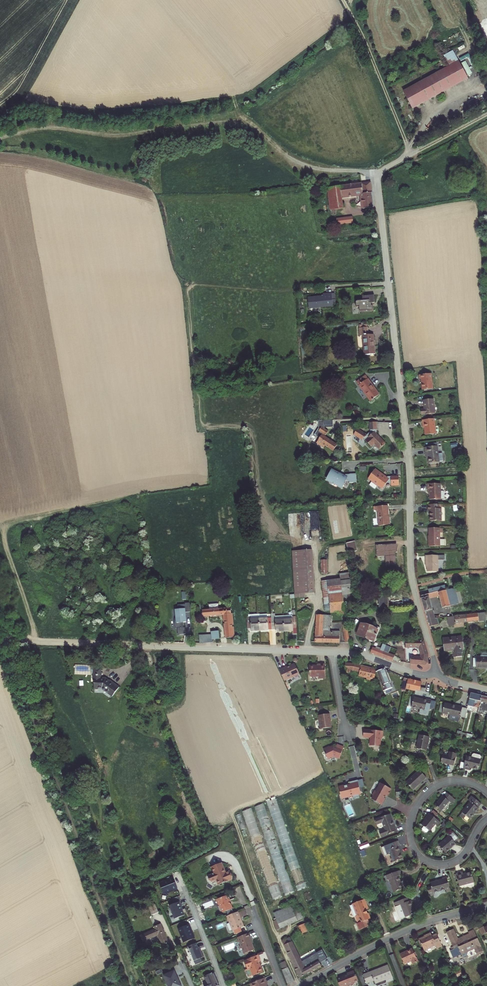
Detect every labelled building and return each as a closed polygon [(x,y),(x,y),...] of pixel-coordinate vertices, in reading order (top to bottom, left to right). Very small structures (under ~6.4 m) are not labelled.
[(459,61),(404,92),(413,108),(468,78),(459,61)] [(340,186),(331,188),(334,204),(329,205),(330,210),(343,208),(342,197),(361,194),(363,209),(374,207),(371,182),(340,186)] [(352,216),(336,219),(337,224),(353,222),(352,216)] [(372,302),(375,302),(374,293),(362,295),(363,299),(356,299),(357,306),(360,306),(360,311),(374,309),(374,305),(372,305),(372,302)] [(326,303),(310,305),(312,318),(320,318),(320,314),(336,312),(334,300),(326,301),(326,303)] [(365,324),(356,324),(357,332),(360,332),(362,351),(373,350),(371,331),(366,331),(365,324)] [(429,373),(417,374),(417,377),(419,377),(419,388),(430,388),(429,373)] [(355,382),(370,400),(378,393),(363,375),(355,382)] [(430,398),(420,399),(421,408),(417,408),(418,414),(431,413),(430,398)] [(432,418),(419,419),(420,426),(421,426),(422,433),(432,432),(432,418)] [(369,430),(369,433),(372,435),(366,443),(372,448),(376,445),(381,450),(387,443),(376,435),(377,434),(377,430),(377,422),(369,423),(369,431),(369,430)] [(328,430),(324,428),(323,428),(321,427),(318,433),(323,435),(316,449),(324,453),(325,452),(333,456),(339,443),(326,436),(328,430)] [(433,443),(421,443),(421,451),(424,451),(424,455),(424,460),(434,459),(438,458),(438,452),(434,452),(433,443)] [(341,475),(332,470),(327,479),(331,481),(330,482),(333,484),(334,485),(335,484),(338,486),(338,485),(343,487),(346,481),(349,481),(350,481),(350,483),(357,482),(357,474),(346,475),(345,477),(343,476),(342,477),(340,476),(341,475)] [(380,473),(375,471),(370,481),(374,483),(373,484),(380,487),(380,486),(385,489),(389,482),(391,483),(393,483),(393,485),(401,485),(400,476),(389,476),(389,478),(386,476),(385,477),(383,476),(383,475),(382,474),(381,474),(380,474),(380,473)] [(439,480),(427,480),(427,488),(429,488),(429,496),(439,496),(439,480)] [(440,501),(427,501),(427,508),(429,508),(429,518),(440,518),(440,501)] [(389,505),(377,506),(377,510),(379,510),(379,525),(392,524),(391,520),(390,519),(389,505)] [(438,543),(438,524),(428,524),(428,543),(438,543)] [(348,544),(349,554),(357,553),(356,543),(348,544)] [(388,557),(389,567),(398,566),(396,549),(397,549),(397,545),(377,548),(378,558),(388,557)] [(294,552),(296,583),(296,599),(306,599),(306,594),(316,594),(314,552),(294,552)] [(443,553),(424,553),(424,560),(425,560),(425,568),(436,568),(436,557),(443,557),(443,553)] [(351,570),(350,570),(340,571),(341,580),(329,581),(329,584),(328,584),(331,611),(342,609),(344,609),(343,597),(345,597),(355,592),(351,570)] [(428,588),(429,592),(446,588),(445,583),(428,588)] [(449,588),(446,589),(451,605),(459,602),(456,591),(455,587),(450,589),(449,588)] [(443,607),(451,605),(446,589),(446,588),(429,592),(421,595),(428,619),(438,618),(440,617),(440,615),(434,616),(433,612),(434,612),(434,609),(432,610),(429,598),(439,595),(443,607)] [(379,604),(389,604),(388,596),(379,597),(379,604)] [(193,613),(192,604),(186,604),(187,605),(179,606),(179,610),(178,610),(178,619),(177,619),(177,629),(179,629),(179,636),(187,635),(186,629),(185,629),(185,624),(188,623),(187,614),(193,613)] [(233,609),(205,611),(205,616),(226,614),(228,639),(235,638),(233,609)] [(466,614),(467,621),(478,620),(479,622),(485,620),(484,612),(466,614)] [(451,616),(446,617),(448,627),(452,626),(454,623),(467,621),(466,614),(454,616),(451,616)] [(277,635),(285,634),(286,634),(285,618),(284,618),(277,618),(277,616),(273,616),(273,621),(274,633),(277,632),(277,635)] [(329,616),(315,616),(316,643),(341,642),(341,632),(329,632),(329,616)] [(252,634),(260,633),(262,633),(261,621),(261,618),(261,617),(249,618),(249,619),(249,620),(249,632),(252,632),(252,634)] [(294,637),(298,637),(298,619),(293,620),(293,618),(285,618),(286,634),(293,633),(294,637)] [(439,625),(438,618),(428,619),(430,626),(439,625)] [(262,633),(274,633),(273,621),(269,621),(261,621),(262,633)] [(354,634),(371,639),(375,627),(360,622),(358,627),(356,626),(354,634)] [(212,635),(199,636),(200,644),(213,645),(213,640),(220,639),(220,631),(212,632),(212,635)] [(460,636),(442,639),(443,652),(453,650),(454,656),(459,656),(459,654),(461,653),(460,649),(462,649),(460,636)] [(425,639),(406,640),(407,646),(420,645),(422,652),(422,657),(414,657),(414,655),(412,656),(412,663),(427,663),(429,660),(428,652),(425,639)] [(370,652),(382,656),(384,651),(386,645),(386,644),(384,643),(382,650),(372,646),(370,652)] [(386,645),(384,651),(382,656),(393,660),(395,655),(389,652),(391,646),(386,645)] [(478,657),(476,668),(486,670),(486,659),(478,657)] [(326,678),(323,664),(318,666),(319,667),(308,669),(310,679),(319,677),(320,679),(326,678)] [(376,672),(374,667),(354,664),(346,664),(348,673),(353,674),(353,671),(360,673),(359,676),(367,677),(367,679),(374,680),(376,672)] [(287,667),(279,671),(284,682),(300,675),(295,665),(290,667),(289,669),(287,669),(287,667)] [(387,688),(392,686),(384,669),(378,671),(387,688)] [(94,678),(94,683),(97,683),(96,690),(104,690),(115,697),(120,688),(110,682),(109,683),(106,681),(102,681),(102,671),(94,671),(94,670),(89,670),(75,670),(74,678),(89,678),(94,678)] [(409,690),(414,691),(418,692),(418,690),(427,692),(427,688),(422,687),(423,682),(416,681),(410,679),(410,683),(409,690)] [(472,694),(469,706),(472,706),(476,707),(481,708),(484,696),(478,695),(472,694)] [(425,700),(415,698),(413,708),(422,710),(421,714),(429,716),(433,701),(429,700),(425,699),(425,700)] [(458,707),(445,705),(443,713),(461,717),(463,708),(458,707)] [(330,718),(330,714),(319,716),(321,724),(322,729),(333,728),(331,721),(330,718)] [(384,732),(365,729),(364,736),(371,737),(370,739),(369,745),(379,747),(381,739),(383,739),(384,732)] [(429,740),(419,738),(416,751),(421,752),(426,753),(429,740)] [(330,748),(325,751),(329,760),(330,759),(331,760),(334,759),(334,758),(335,757),(341,759),(345,748),(338,746),(337,748),(334,747),(331,749),(331,748),(330,748)] [(448,758),(443,757),(442,764),(451,765),(455,766),(457,755),(449,753),(448,758)] [(480,769),(482,759),(481,759),(482,756),(481,755),(475,753),(473,754),(473,757),(467,756),(465,769),(472,770),(472,767),(474,768),(480,769)] [(422,771),(409,785),(417,791),(425,782),(429,777),(422,771)] [(347,785),(340,787),(343,798),(354,796),(355,798),(360,797),(360,794),(363,794),(362,788),(360,781),(352,783),(353,785),(350,785),(350,786),(349,786),(348,786),(347,785)] [(374,800),(384,806),(387,799),(386,799),(387,798),(388,797),(389,797),(390,795),(391,795),(393,792),(392,792),(393,790),(383,784),(379,792),(377,792),(375,795),(376,797),(374,800)] [(443,798),(437,807),(444,812),(454,798),(448,794),(445,798),(444,797),(443,798)] [(472,800),(464,813),(469,816),(472,818),(479,809),(481,806),(480,805),(482,801),(473,795),(470,799),(472,800)] [(307,887),(276,799),(241,811),(273,900),(307,887)] [(435,812),(432,817),(437,820),(441,815),(435,812)] [(428,824),(425,828),(427,830),(426,832),(426,833),(429,836),(431,836),(432,833),(433,834),(439,826),(441,828),(443,824),(437,820),(432,817),(431,816),(429,819),(430,821),(428,824)] [(392,818),(381,822),(384,829),(386,828),(388,833),(382,835),(384,840),(398,834),(395,826),(392,818)] [(455,850),(461,845),(459,842),(462,839),(458,834),(444,846),(451,854),(455,850)] [(360,849),(369,846),(368,841),(358,844),(360,849)] [(401,843),(393,846),(394,851),(392,852),(396,864),(405,860),(402,851),(401,848),(403,848),(401,843)] [(222,863),(212,867),(215,874),(209,876),(212,882),(217,880),(219,886),(233,880),(229,872),(226,873),(225,871),(222,863)] [(403,872),(391,877),(393,881),(391,881),(397,894),(400,892),(401,894),(405,892),(404,891),(406,890),(403,883),(401,878),(404,877),(403,872)] [(467,873),(461,875),(464,887),(479,883),(476,873),(470,875),(468,876),(467,873)] [(174,877),(160,882),(164,892),(168,891),(170,890),(178,887),(174,877)] [(442,882),(434,884),(436,891),(431,893),(433,899),(438,897),(437,894),(451,890),(451,893),(455,892),(451,878),(448,879),(448,881),(442,882)] [(229,894),(217,898),(220,904),(221,904),(224,912),(228,910),(229,915),(235,912),(231,903),(230,901),(232,900),(229,894)] [(370,898),(357,902),(361,914),(360,914),(362,921),(375,917),(373,912),(371,912),(371,910),(370,908),(373,907),(370,898)] [(411,899),(398,905),(400,909),(404,907),(410,918),(415,916),(419,914),(414,903),(413,904),(411,899)] [(185,913),(188,911),(186,907),(183,909),(183,907),(182,905),(183,905),(181,900),(173,903),(174,906),(173,906),(175,911),(176,910),(179,917),(185,914),(185,913)] [(156,902),(149,905),(153,913),(159,910),(156,902)] [(277,916),(279,921),(277,922),(281,931),(299,924),(292,909),(277,916)] [(229,915),(225,916),(233,935),(239,932),(237,927),(242,925),(240,919),(239,917),(240,917),(238,912),(238,911),(235,912),(229,915)] [(159,933),(162,942),(168,939),(160,921),(154,924),(155,927),(141,933),(143,939),(156,934),(159,933)] [(301,934),(310,931),(306,922),(297,926),(301,934)] [(192,930),(190,923),(179,928),(184,942),(195,938),(192,931),(193,931),(192,930)] [(473,945),(475,951),(481,948),(478,943),(479,943),(476,935),(474,936),(473,933),(475,933),(472,926),(466,928),(467,930),(462,932),(456,936),(452,926),(445,929),(452,946),(456,944),(461,955),(465,953),(464,949),(473,945)] [(248,937),(247,933),(235,937),(240,948),(240,947),(243,953),(244,952),(245,953),(246,953),(247,951),(253,949),(248,937)] [(442,946),(437,934),(432,936),(431,933),(427,935),(420,938),(425,950),(436,945),(438,948),(442,946)] [(306,971),(301,960),(293,941),(291,939),(283,943),(301,979),(307,976),(312,973),(310,970),(306,971)] [(198,942),(188,946),(192,954),(193,954),(197,964),(204,961),(202,957),(205,956),(202,950),(201,950),(199,946),(198,942)] [(409,956),(411,961),(417,958),(411,945),(406,947),(398,950),(402,959),(409,956)] [(260,960),(257,955),(243,960),(246,969),(249,967),(252,975),(262,971),(259,964),(258,961),(260,960)] [(318,959),(320,964),(326,963),(322,955),(317,957),(318,959)] [(322,968),(320,964),(318,959),(312,962),(309,964),(305,957),(301,960),(306,971),(310,970),(312,973),(317,970),(322,968)] [(280,961),(288,985),(290,985),(294,984),(284,960),(280,961)] [(377,985),(395,980),(390,967),(371,974),(365,976),(368,985),(376,982),(377,985)] [(164,975),(168,985),(182,985),(179,978),(175,970),(164,975)] [(340,980),(342,985),(352,985),(358,984),(358,983),(358,982),(363,981),(359,971),(351,974),(352,975),(351,976),(350,977),(349,976),(340,980)] [(215,972),(206,976),(208,981),(205,983),(206,985),(216,985),(220,984),(218,979),(215,972)] [(265,977),(250,983),(252,985),(266,985),(268,984),(265,977)]
